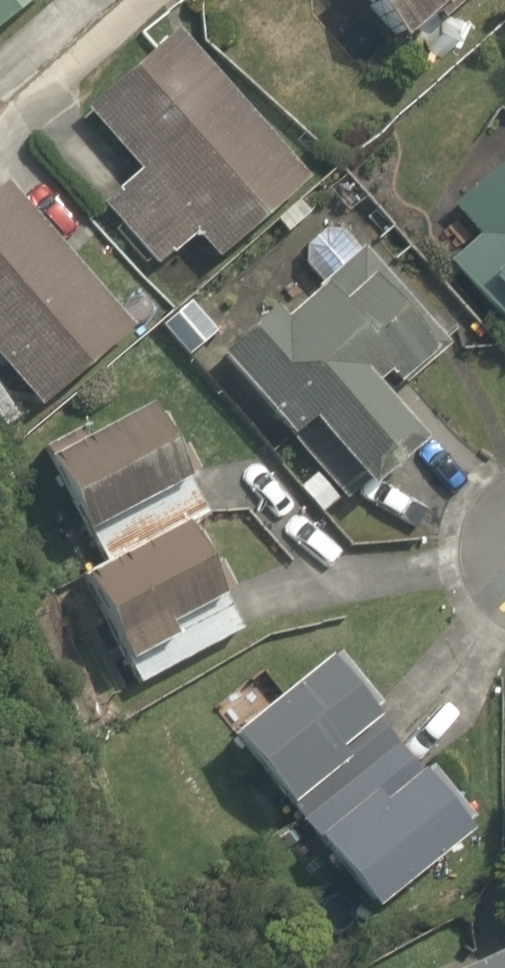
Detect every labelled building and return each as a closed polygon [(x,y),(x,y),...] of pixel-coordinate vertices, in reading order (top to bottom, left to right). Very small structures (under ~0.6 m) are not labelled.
[(54,0),(0,0),(0,40),(54,0)] [(418,60),(480,0),(360,0),(418,60)] [(155,167),(106,209),(162,276),(212,234),(239,268),(329,193),(198,37),(109,112),(155,167)] [(456,218),(478,243),(459,260),(504,312),(504,174),(456,218)] [(29,411),(137,326),(24,183),(0,202),(0,374),(29,411)] [(391,494),(452,444),(398,377),(453,333),(373,234),(219,358),(299,457),(337,427),(391,494)] [(242,592),(256,585),(168,399),(43,459),(90,560),(77,566),(133,684),(258,625),(242,592)] [(298,821),(417,740),(357,651),(238,732),(298,821)] [(417,740),(298,821),(366,922),(486,841),(417,740)]
